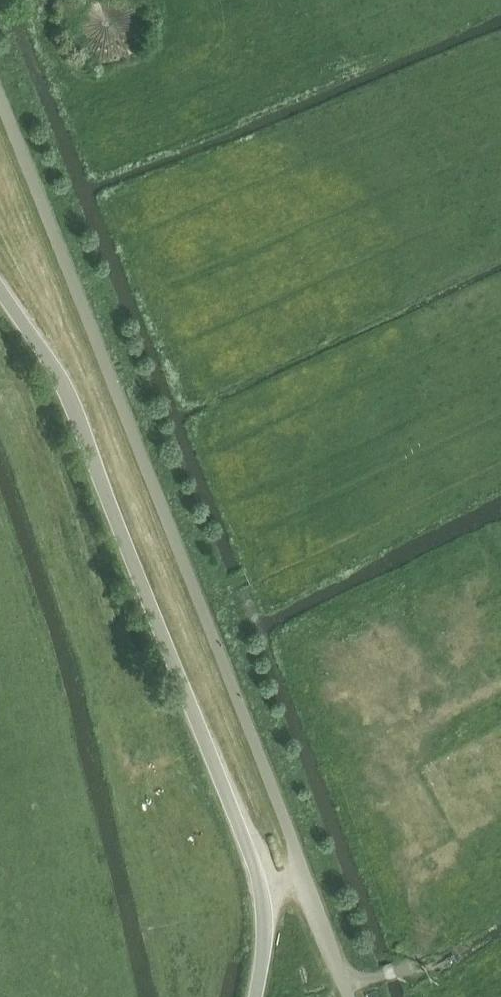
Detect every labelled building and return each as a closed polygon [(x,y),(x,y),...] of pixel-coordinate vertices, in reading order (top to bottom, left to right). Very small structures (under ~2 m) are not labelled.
[(144,34),(146,22),(144,9),(139,0),(74,0),(71,4),(67,17),(68,29),(73,41),(81,51),(90,57),(92,58),(104,61),(117,60),(129,54),(138,46),(144,34)]
